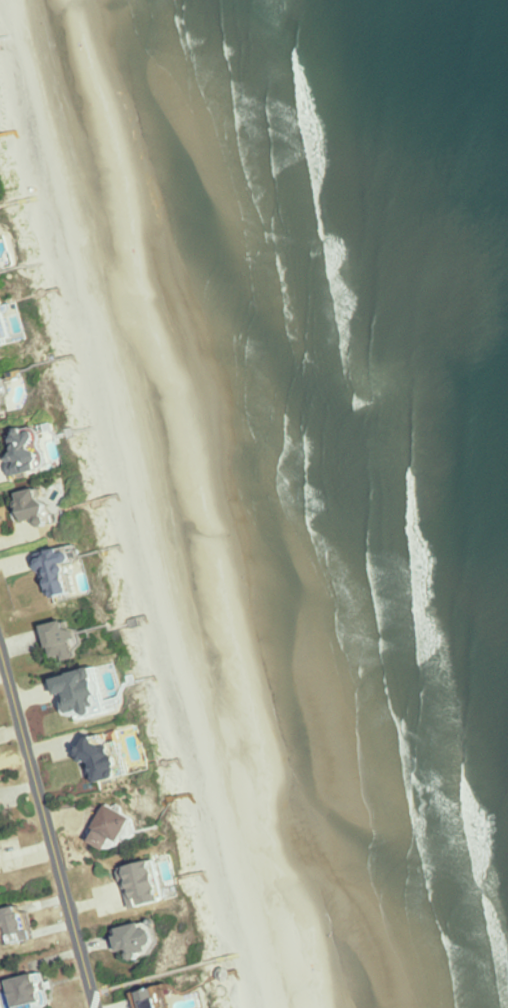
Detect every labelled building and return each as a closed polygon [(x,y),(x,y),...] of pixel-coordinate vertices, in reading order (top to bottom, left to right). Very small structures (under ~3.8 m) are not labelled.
[(0,305),(0,345),(20,341),(13,302),(0,305)] [(15,402),(6,375),(0,377),(0,407),(15,402)] [(12,436),(19,475),(54,468),(46,430),(12,436)] [(32,492),(36,518),(60,514),(58,499),(50,500),(48,490),(32,492)] [(88,591),(77,547),(44,555),(55,599),(88,591)] [(84,656),(75,620),(52,626),(61,661),(84,656)] [(81,720),(111,714),(110,709),(119,707),(111,670),(72,678),(81,720)] [(137,772),(121,730),(89,742),(104,785),(137,772)] [(136,818),(111,806),(95,839),(120,851),(136,818)] [(9,873),(3,850),(0,850),(0,875),(9,873)] [(137,909),(173,901),(164,860),(128,868),(137,909)] [(9,912),(20,944),(39,937),(27,905),(9,912)] [(123,930),(131,960),(164,952),(157,921),(123,930)] [(50,972),(19,980),(26,1007),(33,1007),(58,1002),(50,972)] [(169,985),(141,994),(146,1007),(177,1007),(169,985)]
